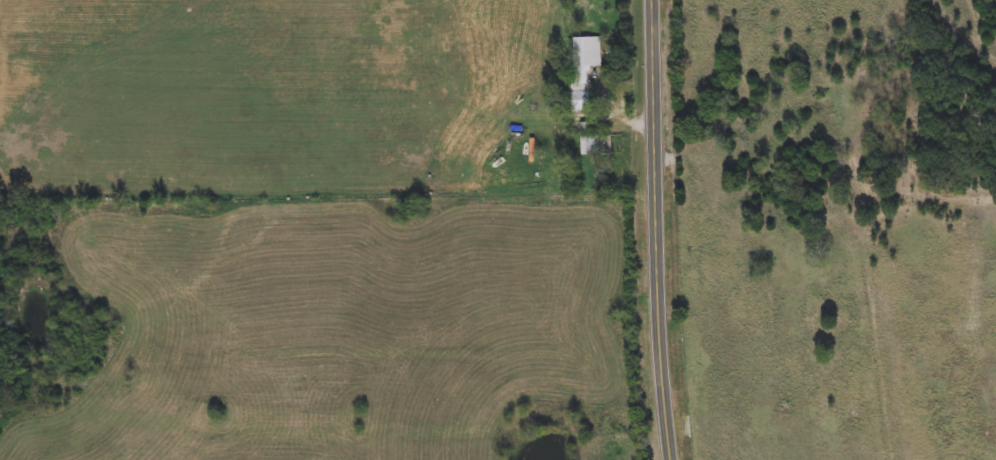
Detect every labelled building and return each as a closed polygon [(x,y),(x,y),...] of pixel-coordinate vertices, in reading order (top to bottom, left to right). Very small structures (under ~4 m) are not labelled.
[(573,110),(573,38),(601,38),(601,66),(589,66),(589,111),(573,110)] [(580,136),(612,136),(612,155),(580,155),(580,136)]
